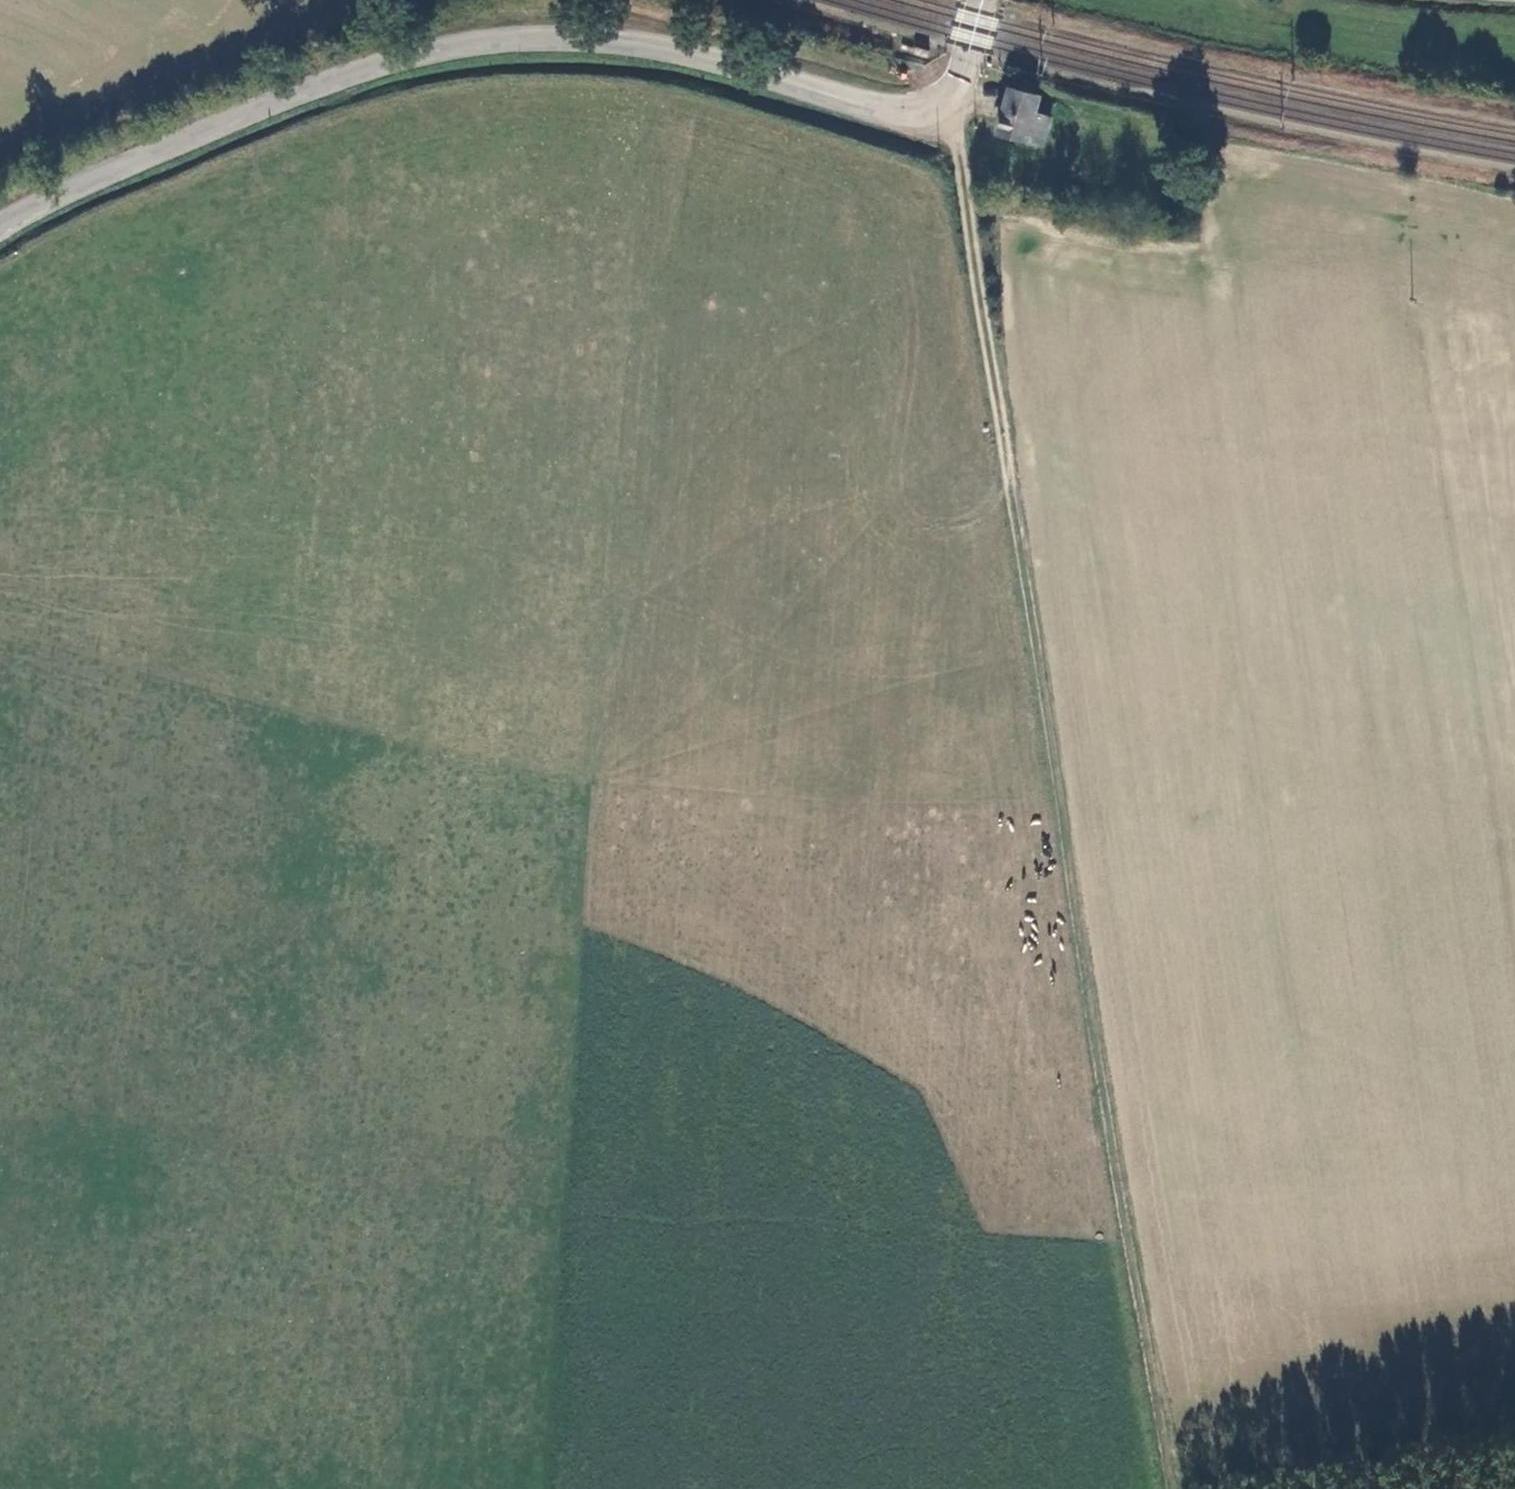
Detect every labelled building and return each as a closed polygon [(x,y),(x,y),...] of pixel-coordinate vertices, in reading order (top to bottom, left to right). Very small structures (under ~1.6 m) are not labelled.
[(998,132),(1044,143),(1050,116),(1033,112),(1037,95),(1009,88),(998,132)]
